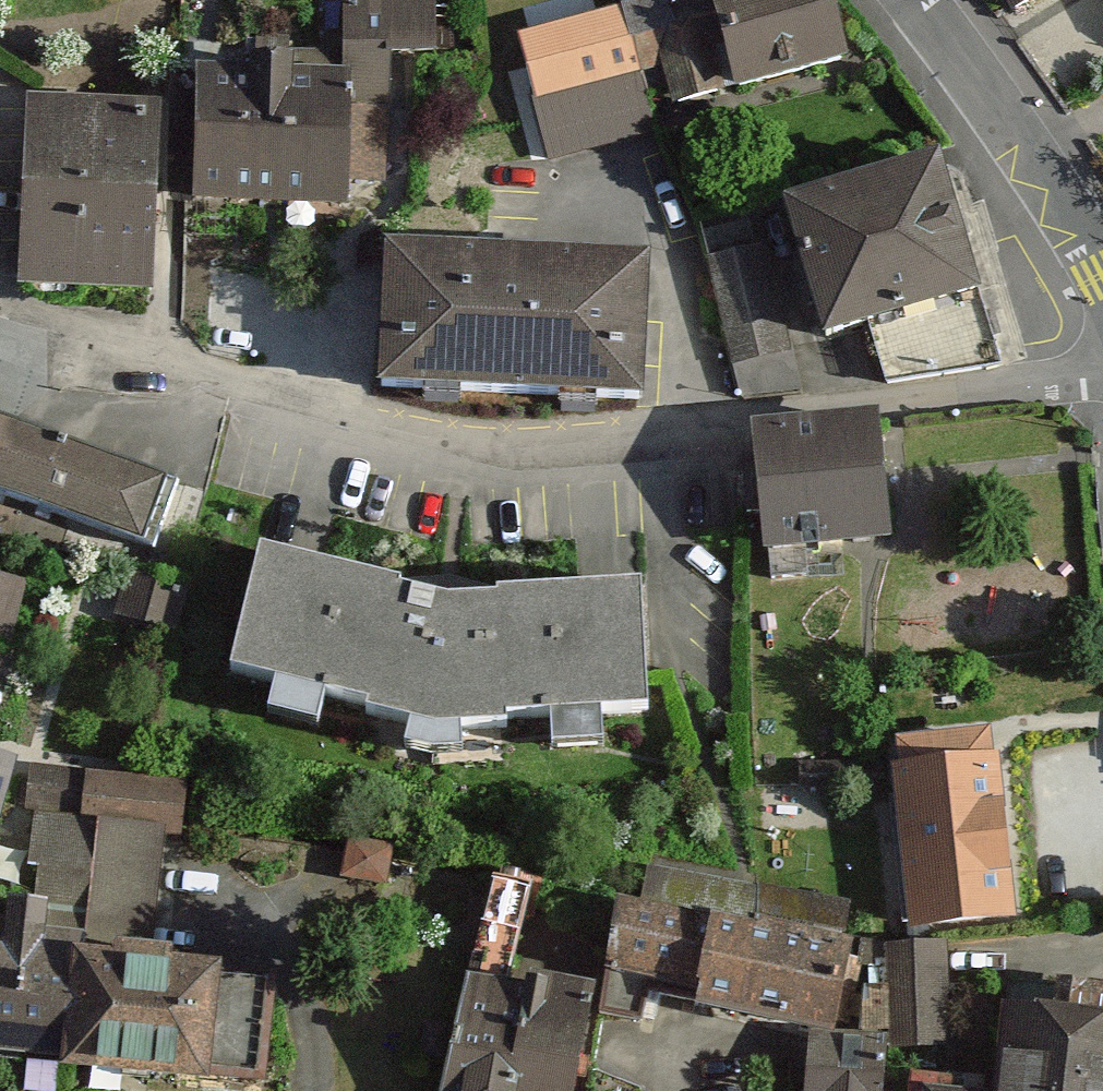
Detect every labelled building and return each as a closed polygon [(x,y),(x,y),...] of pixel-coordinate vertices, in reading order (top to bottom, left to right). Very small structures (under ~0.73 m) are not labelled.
[(840,63),(823,0),(637,0),(512,33),(530,99),(650,67),(662,111),(840,63)] [(1007,14),(1031,0),(999,0),(1007,14)] [(194,44),(192,203),(351,205),(353,46),(194,44)] [(11,102),(5,287),(146,292),(152,107),(11,102)] [(943,171),(795,228),(836,346),(985,294),(943,171)] [(645,267),(390,252),(385,389),(644,407),(645,267)] [(0,418),(0,497),(154,553),(179,483),(0,418)] [(882,426),(756,436),(765,557),(893,553),(882,426)] [(430,603),(265,552),(232,680),(418,742),(657,729),(650,594),(430,603)] [(166,624),(180,582),(135,568),(122,610),(166,624)] [(27,629),(29,574),(0,572),(0,628),(27,629)] [(1007,764),(900,771),(911,929),(1017,921),(1007,764)] [(0,771),(0,847),(20,776),(0,771)] [(523,934),(536,892),(498,879),(484,922),(523,934)] [(0,951),(0,1061),(75,1059),(74,963),(77,942),(53,943),(56,914),(10,910),(11,951),(0,951)] [(720,931),(620,912),(605,990),(706,1009),(720,931)] [(857,952),(720,931),(706,1009),(845,1030),(857,952)] [(75,1079),(267,1090),(279,1090),(277,977),(74,963),(75,1059),(75,1079)] [(468,987),(444,1090),(520,1090),(526,996),(468,987)] [(520,1090),(586,1090),(589,993),(526,996),(520,1090)] [(1008,1004),(999,1088),(922,1080),(921,1090),(1102,1090),(1102,1015),(1008,1004)] [(796,1052),(796,1090),(883,1090),(883,1051),(796,1052)]
